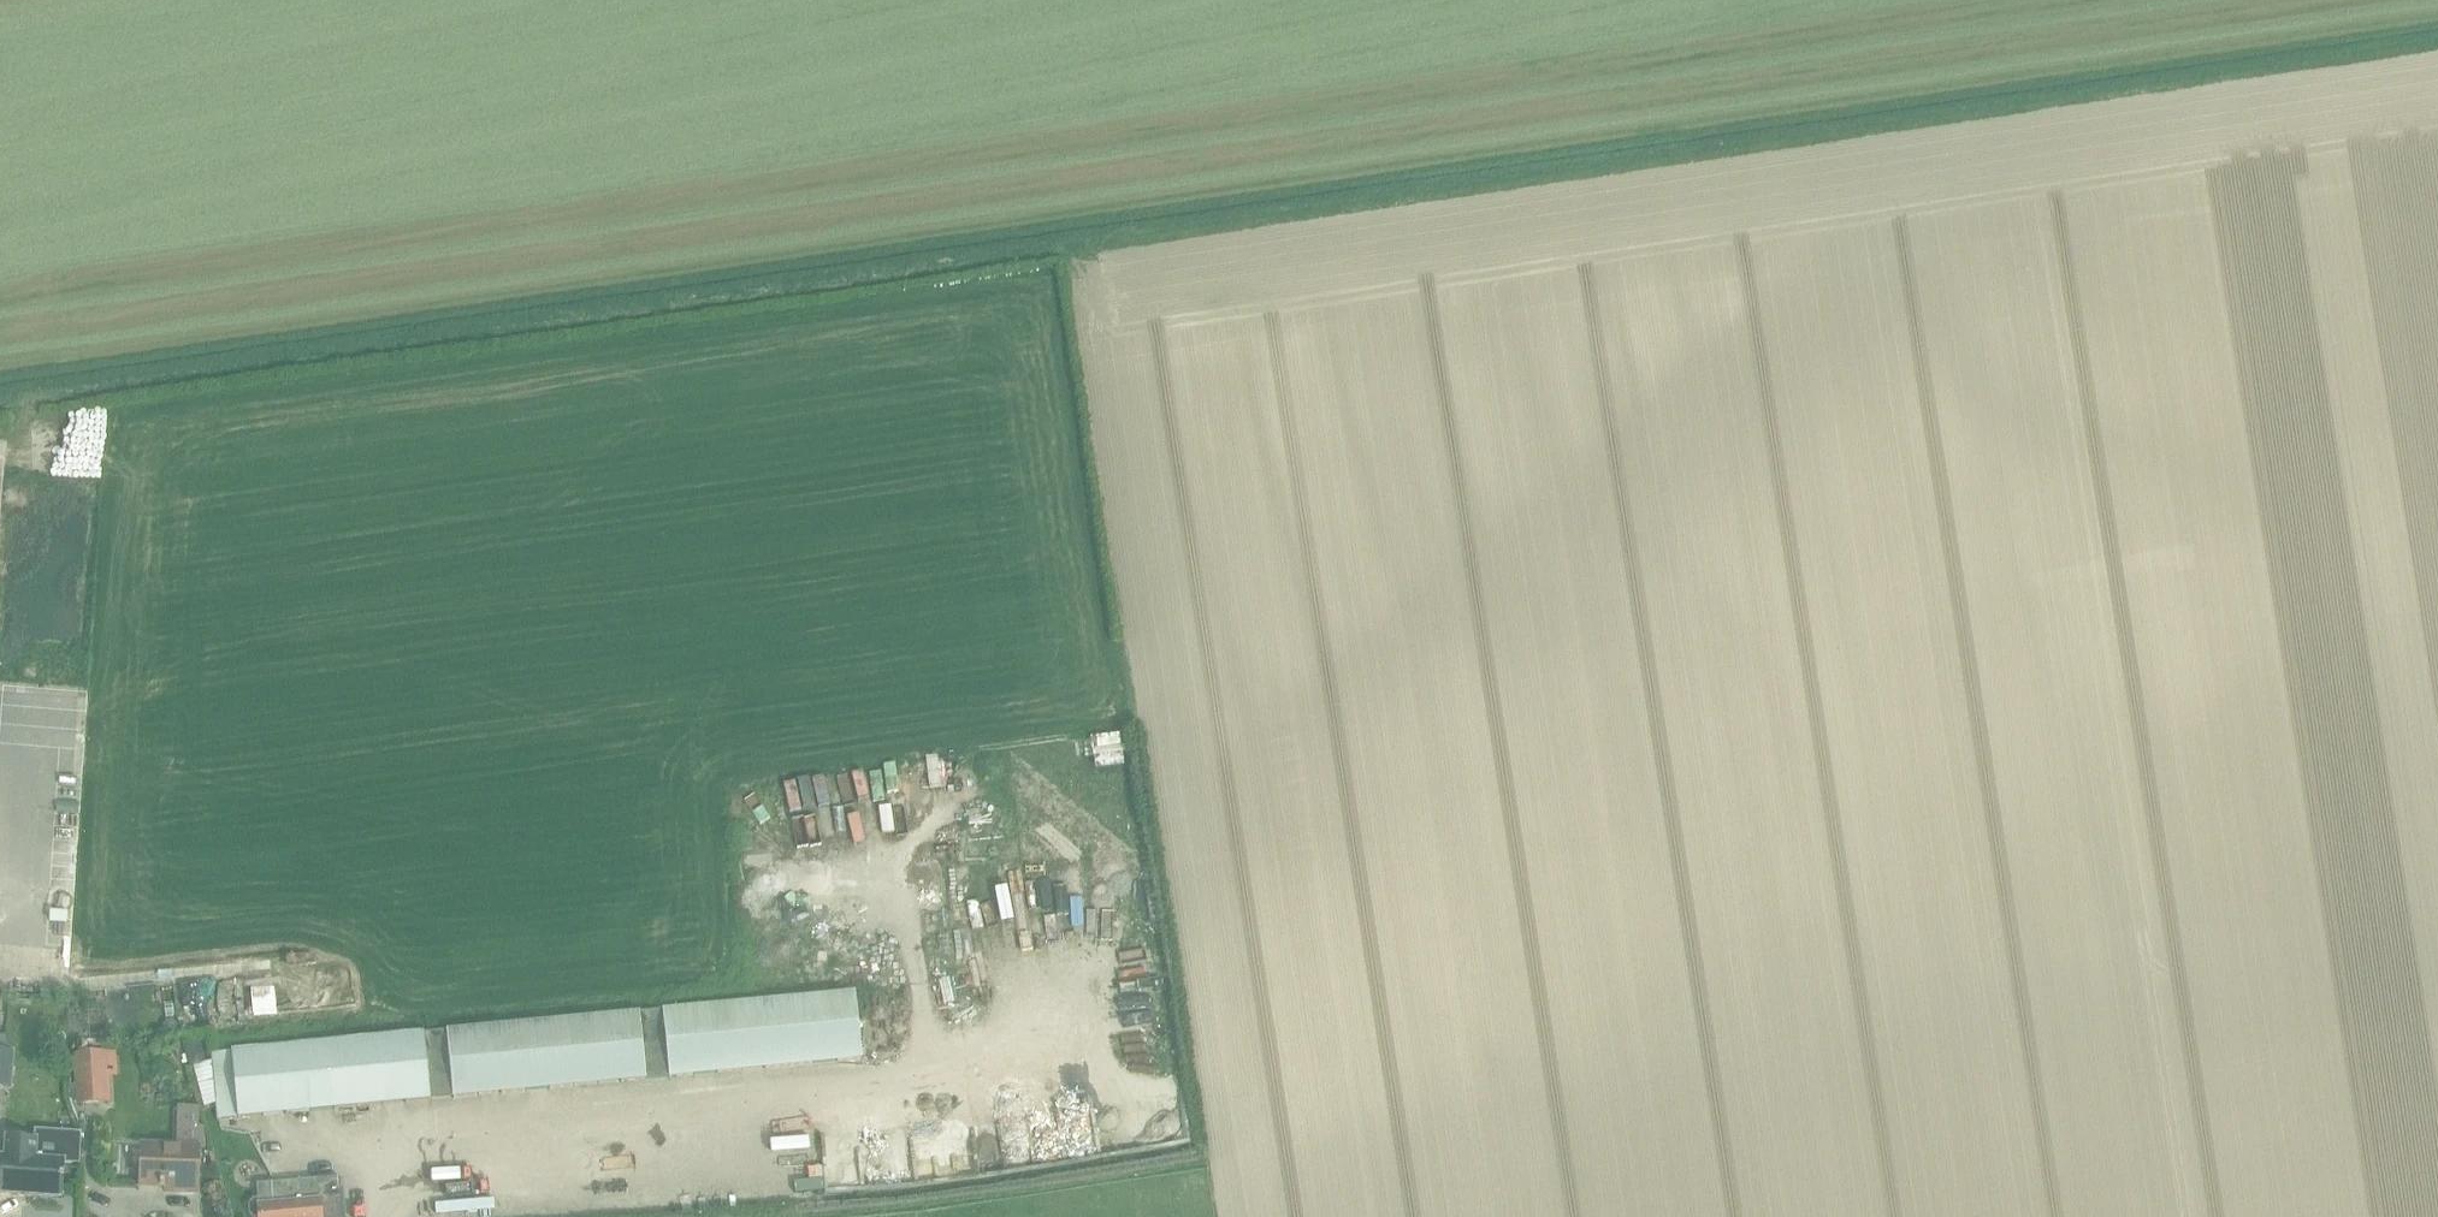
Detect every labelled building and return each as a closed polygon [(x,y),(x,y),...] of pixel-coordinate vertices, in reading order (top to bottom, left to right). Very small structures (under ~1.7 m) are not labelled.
[(824,800),(843,796),(836,766),(797,775),(804,805),(807,805),(814,836),(831,832),(824,800)] [(885,771),(873,774),(880,800),(892,796),(885,771)] [(1149,795),(1149,815),(1163,815),(1163,795),(1149,795)] [(867,912),(841,920),(845,932),(871,924),(867,912)] [(801,931),(803,943),(828,939),(826,927),(801,931)] [(301,962),(271,963),(272,1009),(302,1008),(301,962)] [(202,1007),(231,1007),(230,973),(201,973),(202,1007)] [(855,992),(211,1053),(218,1120),(861,1059),(855,992)] [(200,1045),(188,1049),(193,1065),(205,1061),(200,1045)] [(10,1090),(13,1051),(0,1050),(0,1089),(10,1090)] [(116,1051),(73,1054),(76,1105),(109,1103),(107,1075),(117,1075),(116,1051)] [(63,1173),(64,1161),(35,1159),(36,1140),(6,1138),(4,1157),(1,1157),(0,1179),(0,1193),(62,1197),(63,1173)] [(197,1194),(198,1171),(199,1148),(142,1146),(139,1187),(177,1189),(177,1193),(197,1194)] [(253,1216),(342,1216),(339,1178),(271,1183),(256,1184),(257,1199),(253,1200),(249,1205),(249,1215),(253,1216)] [(457,1189),(458,1205),(520,1200),(518,1185),(457,1189)]
